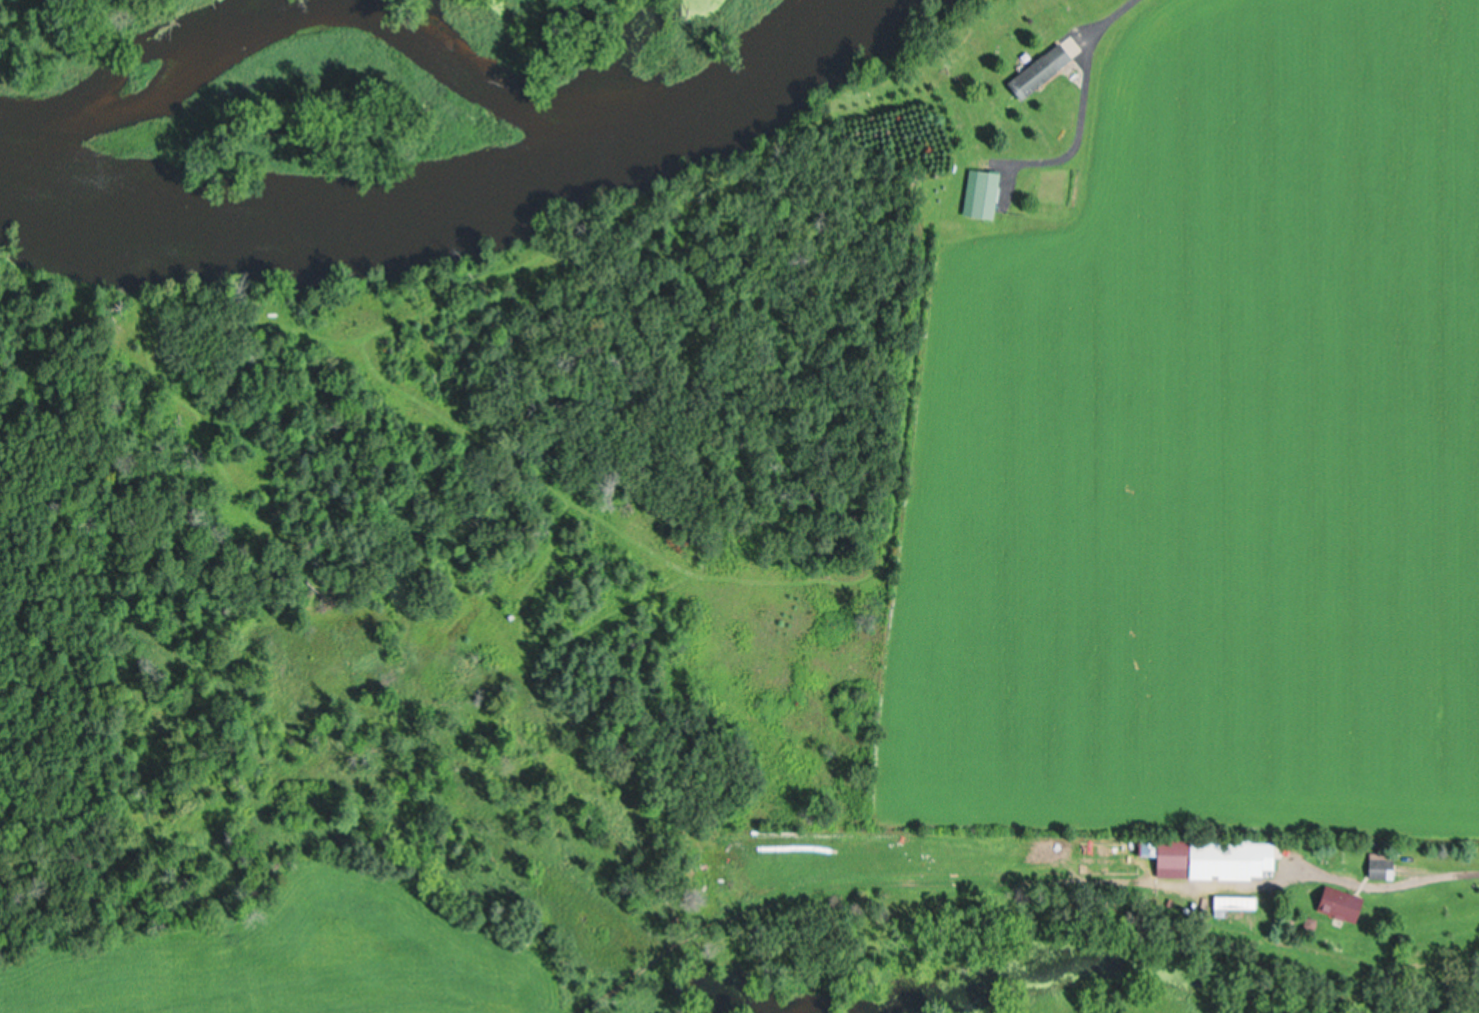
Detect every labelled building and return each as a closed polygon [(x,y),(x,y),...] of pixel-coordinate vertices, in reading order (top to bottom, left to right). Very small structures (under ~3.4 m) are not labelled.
[(1011,82),(1061,43),(1076,62),(1026,102),(1011,82)] [(981,170),(1005,174),(999,218),(974,215),(981,170)] [(1160,855),(1160,867),(1198,867),(1198,840),(1150,840),(1150,855),(1160,855)] [(1373,879),(1398,879),(1398,852),(1373,852),(1373,879)]
